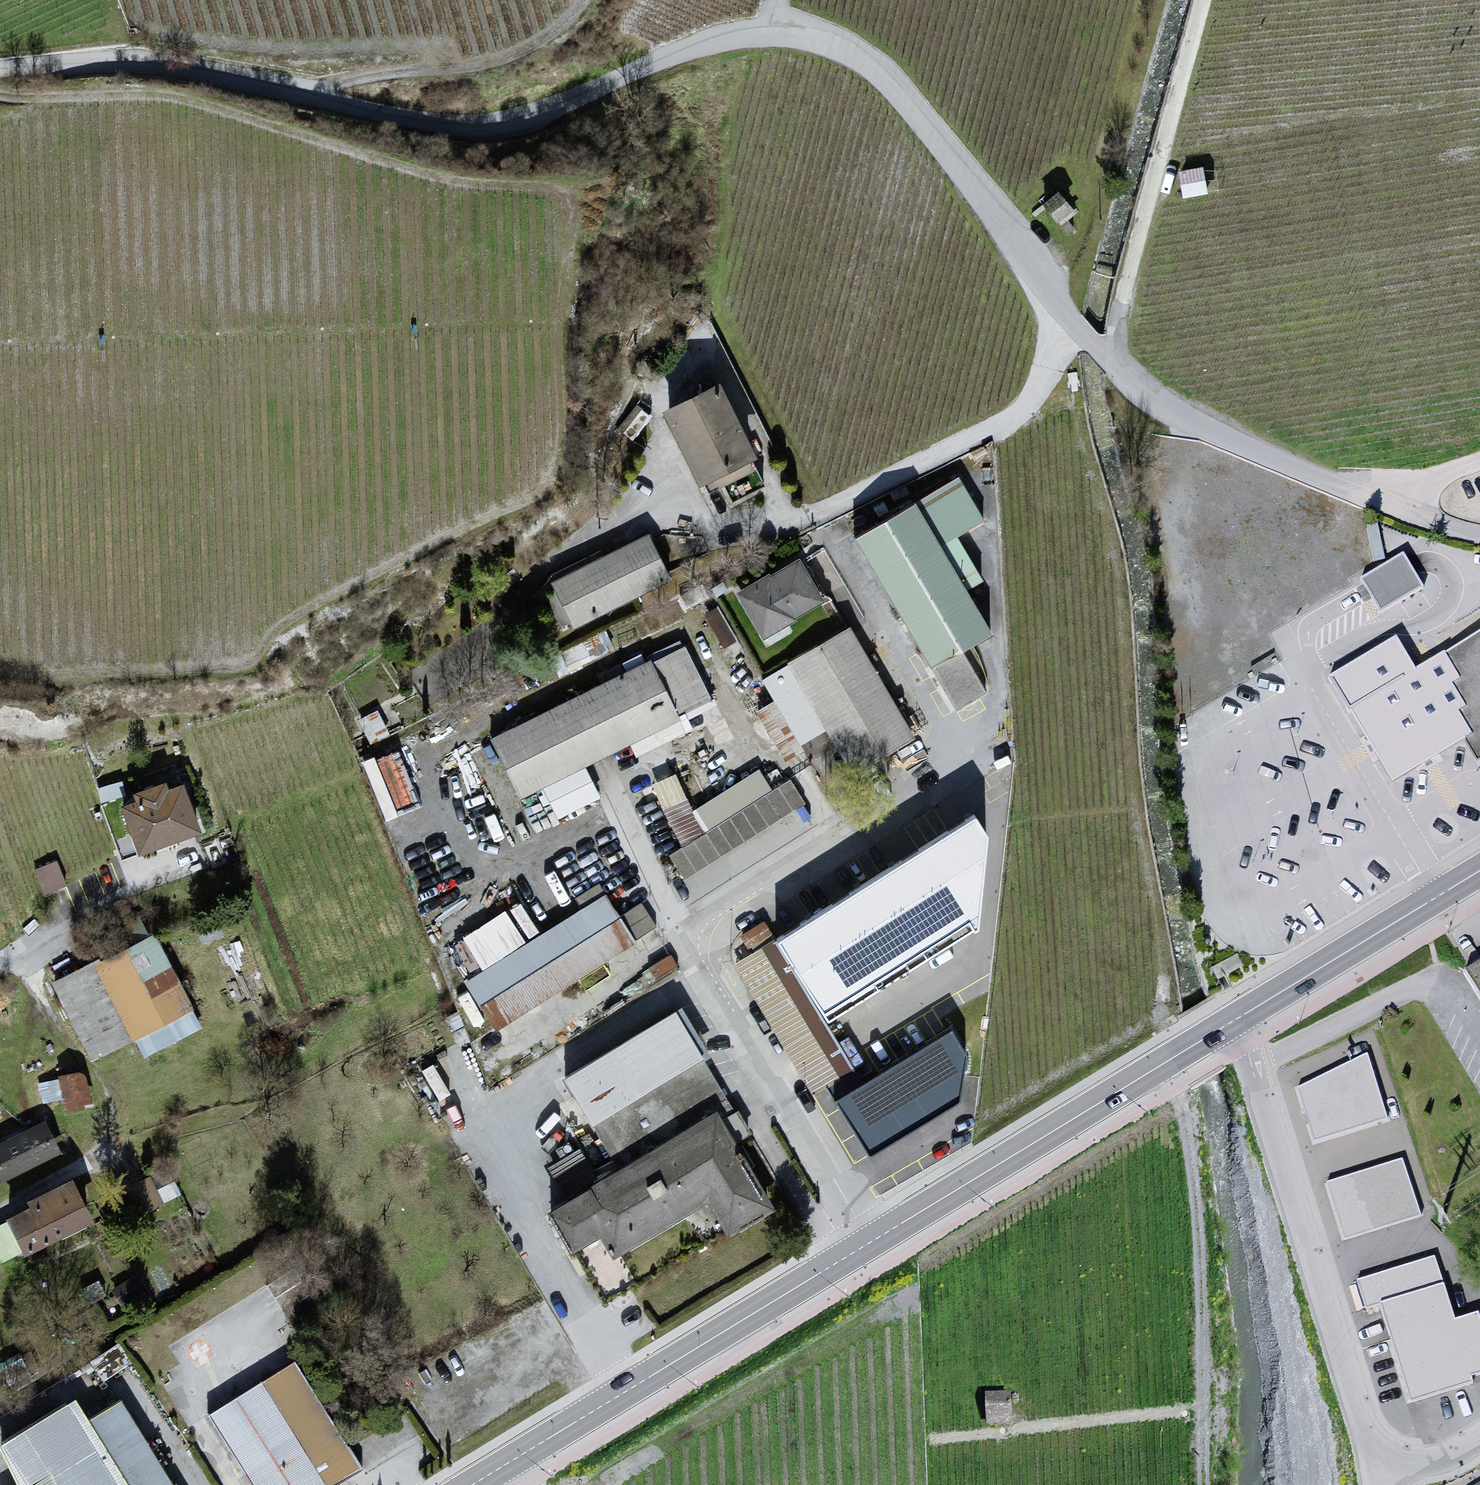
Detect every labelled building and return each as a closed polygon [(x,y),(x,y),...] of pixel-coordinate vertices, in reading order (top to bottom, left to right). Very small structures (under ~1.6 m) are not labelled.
[(1202,168),(1183,173),(1188,194),(1206,189),(1202,168)] [(1047,209),(1057,224),(1072,214),(1062,199),(1047,209)] [(716,394),(663,417),(695,491),(748,468),(716,394)] [(962,482),(858,543),(953,705),(983,687),(966,658),(994,641),(966,593),(981,584),(954,538),(984,521),(962,482)] [(649,531),(549,578),(571,624),(670,578),(649,531)] [(1361,574),(1380,610),(1421,588),(1402,553),(1361,574)] [(806,561),(741,592),(759,630),(824,599),(806,561)] [(851,629),(791,662),(853,773),(913,739),(851,629)] [(1443,658),(1459,686),(1451,691),(1464,712),(1456,717),(1469,741),(1460,746),(1472,767),(1479,762),(1479,637),(1443,658)] [(1459,686),(1443,658),(1416,674),(1396,639),(1333,674),(1395,783),(1460,746),(1469,741),(1456,717),(1464,712),(1451,691),(1459,686)] [(673,646),(491,735),(518,792),(542,781),(558,813),(597,794),(583,764),(702,706),(673,646)] [(386,806),(413,795),(394,749),(367,761),(386,806)] [(686,874),(800,799),(788,780),(768,788),(757,768),(691,809),(675,772),(655,785),(684,848),(673,853),(686,874)] [(171,778),(116,799),(134,848),(189,827),(171,778)] [(971,808),(779,933),(833,1016),(975,924),(988,839),(971,808)] [(604,897),(464,978),(489,1021),(629,940),(604,897)] [(624,912),(638,934),(656,922),(642,900),(624,912)] [(151,934),(65,976),(102,1051),(134,1036),(143,1055),(197,1028),(151,934)] [(1466,969),(1479,993),(1479,961),(1466,969)] [(618,1164),(724,1104),(671,1012),(565,1073),(618,1164)] [(947,1026),(836,1086),(868,1146),(980,1086),(947,1026)] [(1302,1086),(1315,1138),(1384,1119),(1365,1053),(1302,1086)] [(80,1072),(58,1077),(64,1106),(86,1101),(80,1072)] [(778,1198),(724,1104),(618,1164),(551,1203),(574,1242),(599,1228),(613,1253),(707,1199),(724,1229),(778,1198)] [(1,1175),(54,1151),(39,1120),(0,1138),(0,1173),(1,1175)] [(560,1181),(593,1166),(583,1145),(550,1160),(560,1181)] [(1404,1158),(1326,1181),(1341,1233),(1419,1211),(1404,1158)] [(129,1184),(144,1209),(166,1196),(151,1171),(129,1184)] [(14,1220),(25,1245),(81,1220),(70,1196),(14,1220)] [(1479,1376),(1479,1326),(1475,1310),(1453,1317),(1433,1254),(1350,1280),(1358,1307),(1379,1300),(1410,1398),(1479,1376)] [(290,1364),(217,1407),(264,1484),(325,1484),(353,1468),(290,1364)] [(104,1384),(0,1449),(0,1467),(11,1484),(168,1484),(104,1384)]
